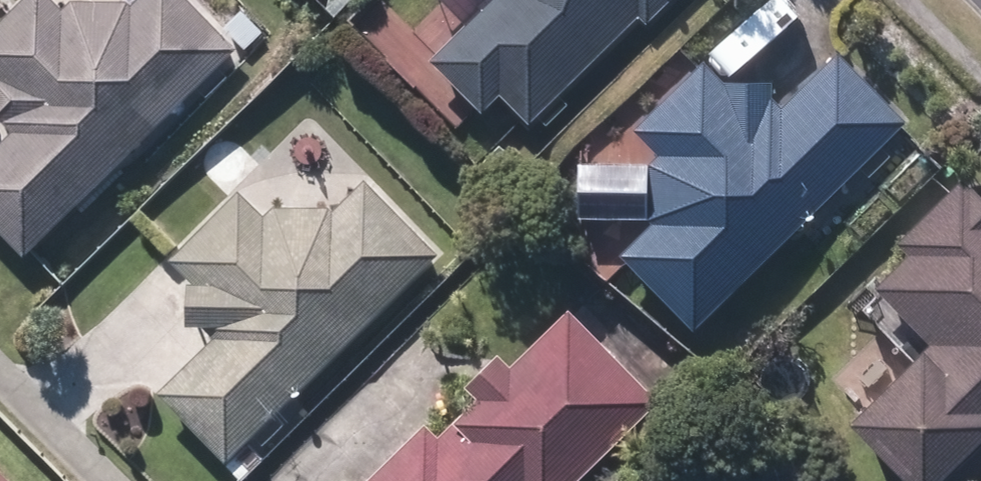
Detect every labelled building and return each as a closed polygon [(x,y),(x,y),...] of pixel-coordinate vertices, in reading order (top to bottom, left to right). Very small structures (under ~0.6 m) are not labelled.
[(20,262),(233,54),(181,0),(143,0),(136,6),(71,5),(61,15),(46,0),(32,0),(0,31),(0,125),(13,139),(0,151),(0,240),(20,262)] [(332,17),(346,7),(340,0),(326,0),(322,3),(332,17)] [(529,125),(638,22),(644,28),(673,0),(499,0),(430,65),(479,117),(501,95),(529,125)] [(620,260),(688,332),(903,132),(838,61),(782,113),(773,103),(773,91),(722,90),(702,69),(634,133),(660,162),(651,172),(649,224),(653,228),(620,260)] [(235,480),(248,480),(262,467),(244,449),(249,443),(267,460),(292,435),(278,420),(439,258),(363,183),(335,212),(271,213),(262,220),(239,197),(171,266),(194,287),(186,288),(186,333),(200,331),(213,345),(161,397),(229,465),(223,469),(235,480)] [(898,480),(945,480),(980,445),(980,207),(960,186),(895,250),(907,260),(874,294),(929,348),(847,431),(898,480)] [(657,407),(567,315),(508,374),(495,360),(464,392),(476,406),(436,443),(423,431),(372,480),(582,480),(657,407)]
